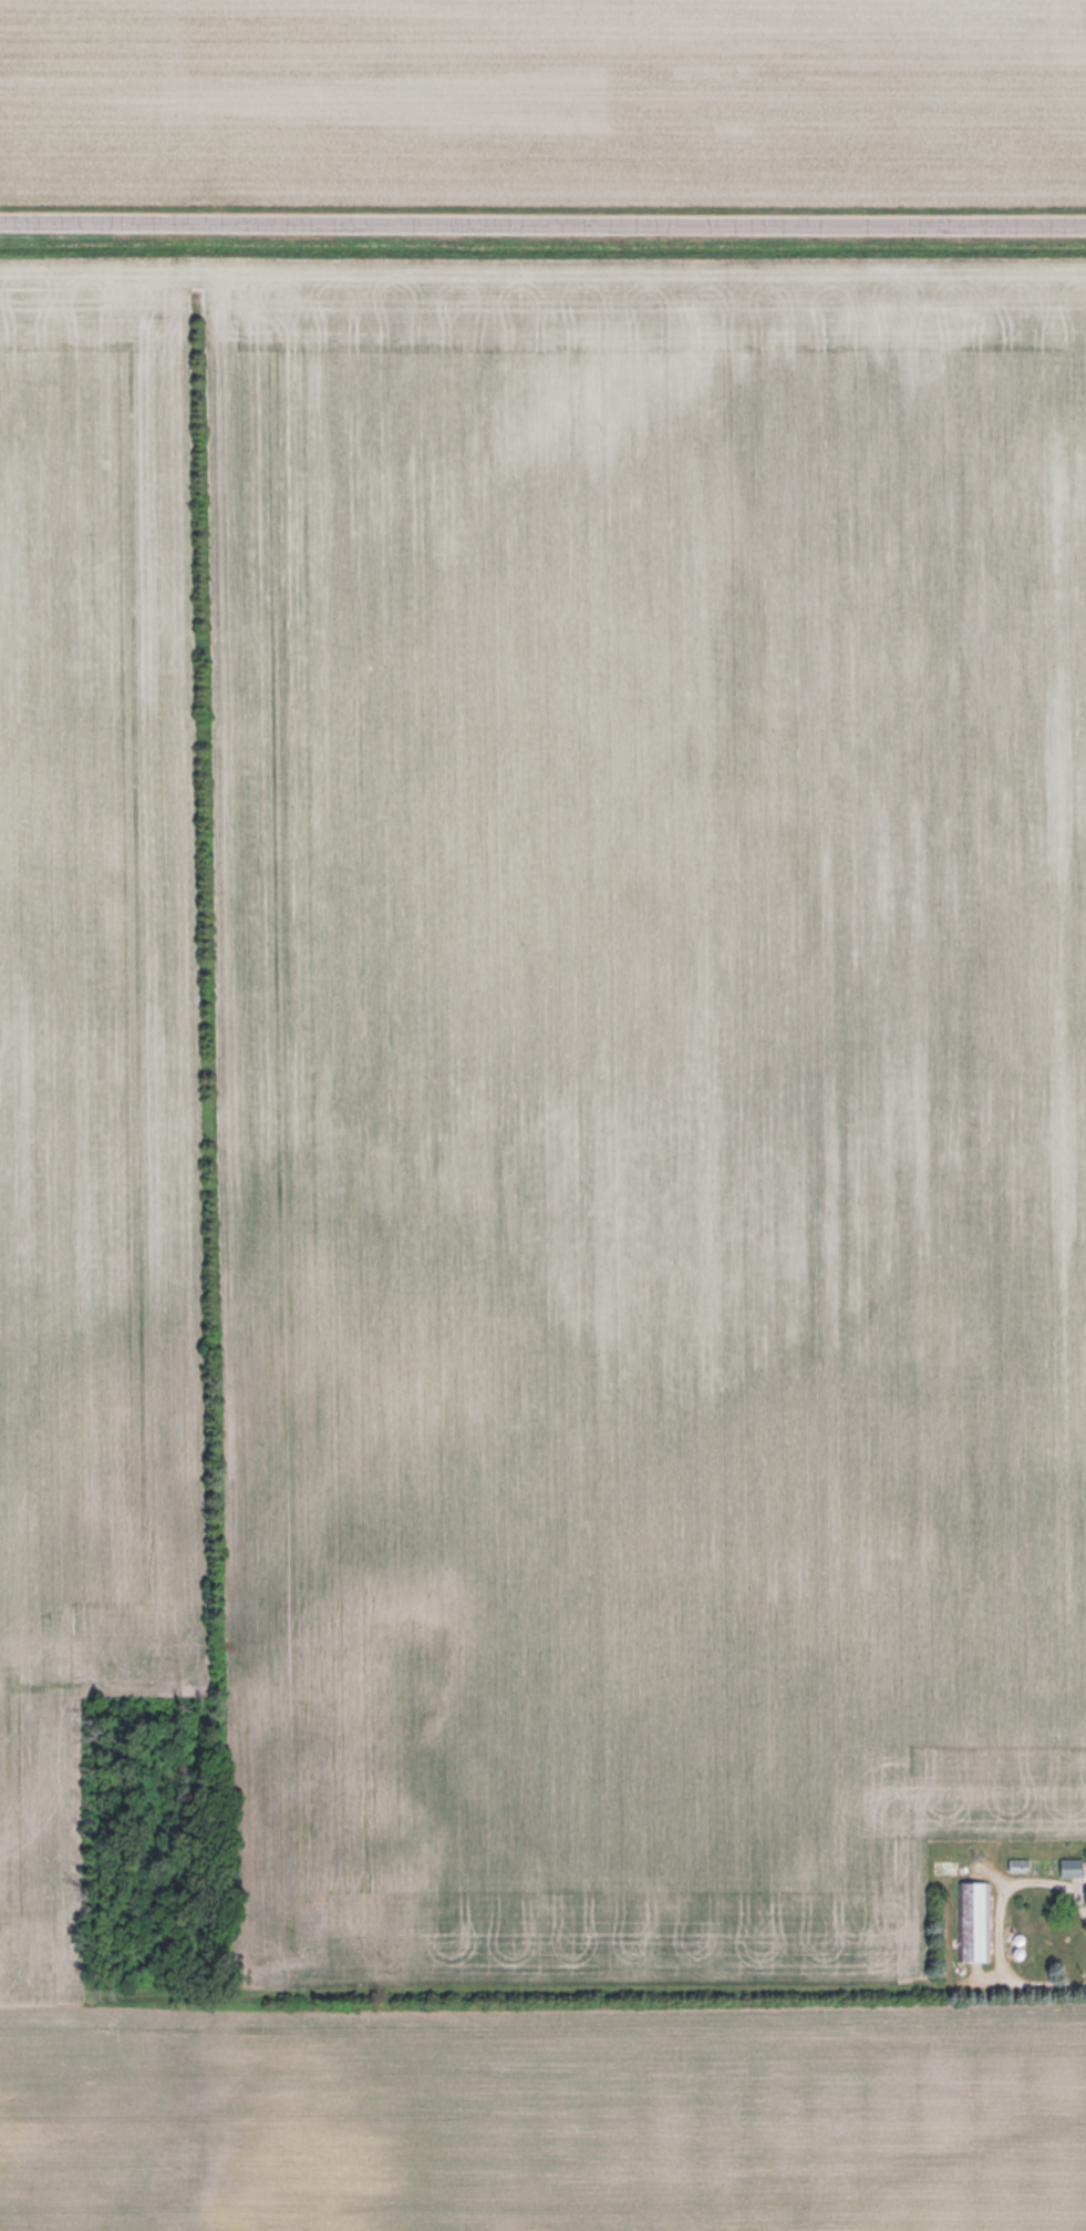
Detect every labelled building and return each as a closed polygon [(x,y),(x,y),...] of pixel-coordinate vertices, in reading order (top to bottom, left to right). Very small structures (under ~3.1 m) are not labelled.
[(1011,1858),(1011,1871),(1030,1871),(1030,1858),(1011,1858)] [(1084,1858),(1062,1858),(1062,1876),(1084,1876),(1084,1858)] [(961,1881),(961,1961),(990,1961),(990,1881),(961,1881)]
